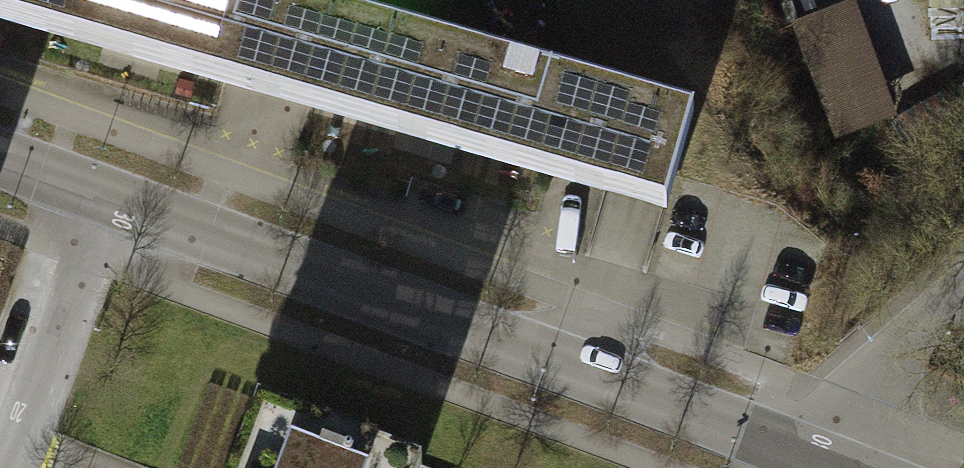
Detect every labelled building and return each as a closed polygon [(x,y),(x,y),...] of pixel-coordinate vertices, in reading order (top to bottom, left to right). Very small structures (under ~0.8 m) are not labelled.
[(226,82),(344,115),(667,205),(680,157),(695,106),(314,0),(0,0),(0,19),(226,82)] [(855,1),(791,24),(833,142),(897,119),(855,1)] [(421,464),(258,399),(230,467),(420,467),(421,464)]
